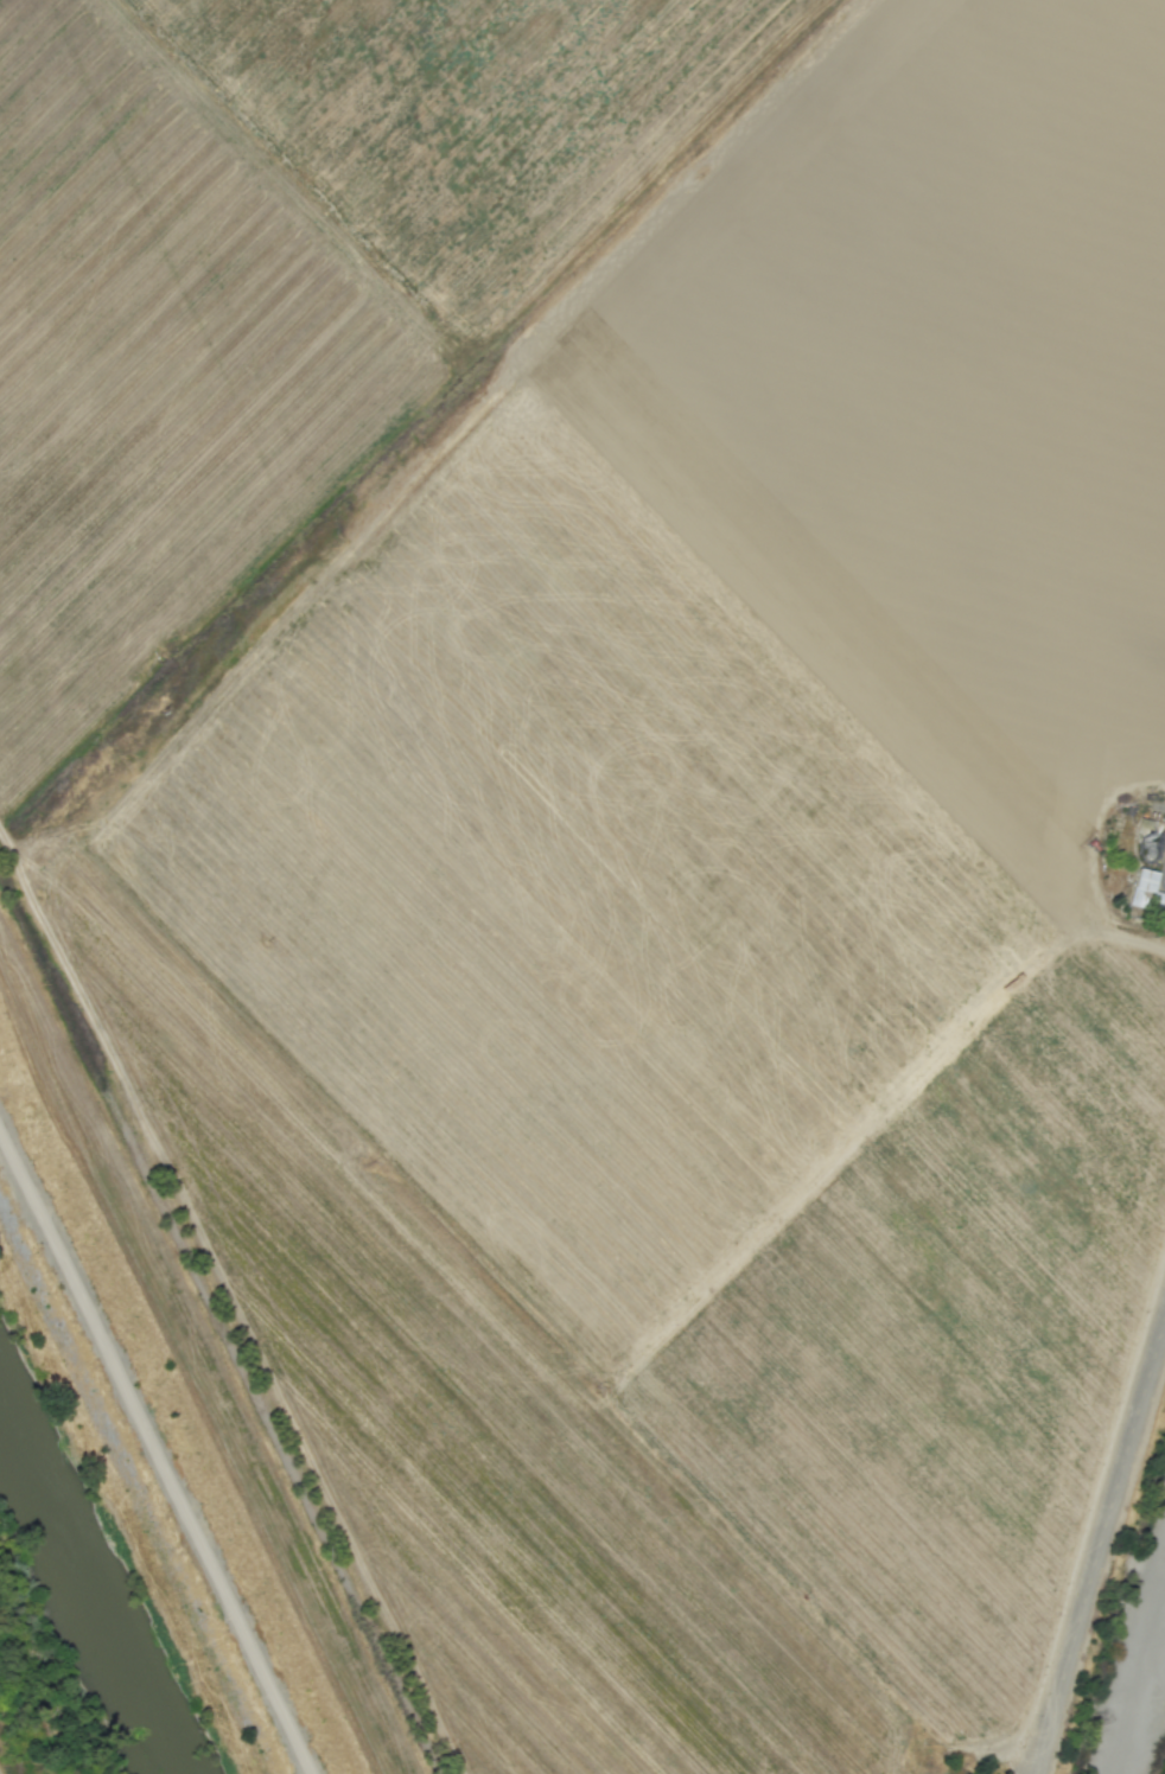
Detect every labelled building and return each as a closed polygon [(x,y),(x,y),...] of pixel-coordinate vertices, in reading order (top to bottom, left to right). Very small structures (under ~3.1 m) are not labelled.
[(1140,906),(1142,893),(1152,894),(1154,873),(1134,869),(1129,905),(1140,906)]
